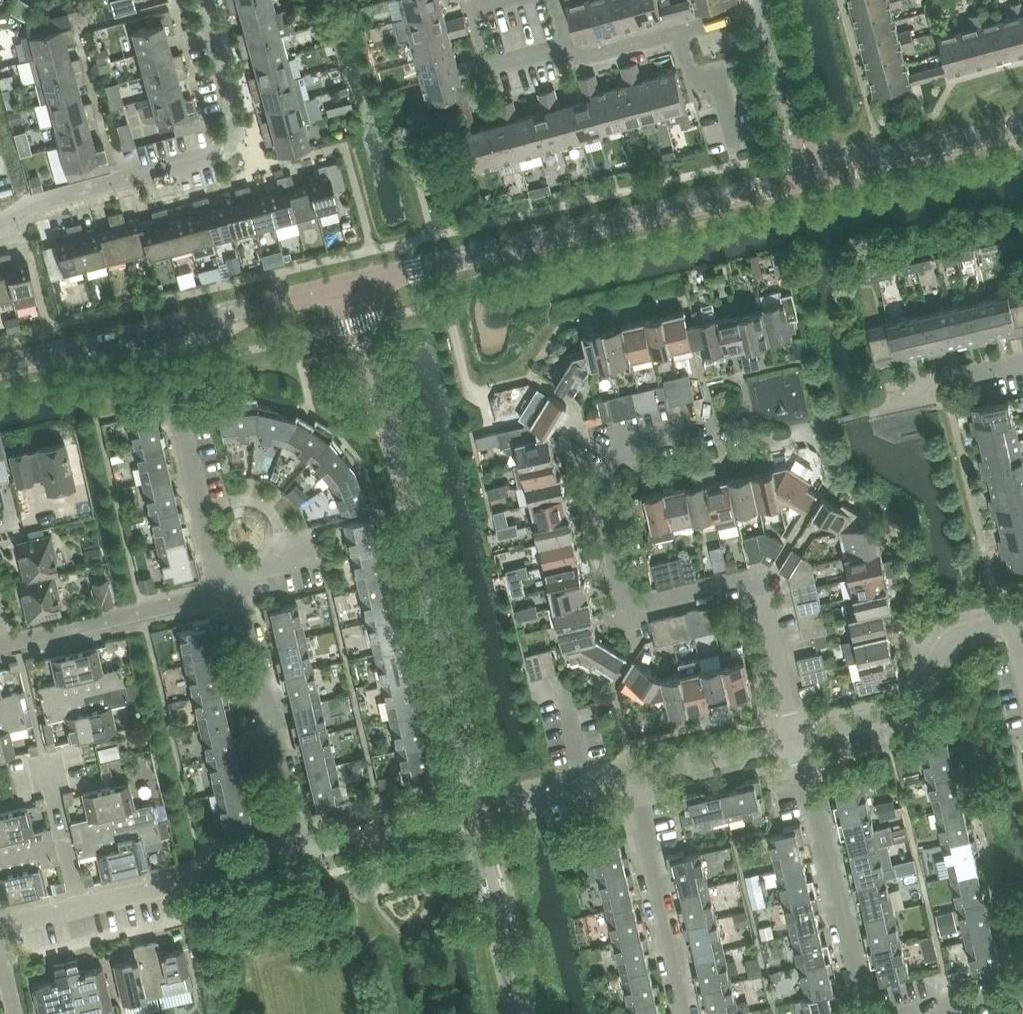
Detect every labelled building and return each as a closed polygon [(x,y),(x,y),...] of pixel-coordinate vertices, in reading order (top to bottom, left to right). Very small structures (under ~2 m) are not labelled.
[(12,13),(26,21),(34,7),(22,0),(19,0),(12,13)] [(128,12),(136,10),(133,0),(125,0),(128,12)] [(272,0),(232,0),(227,1),(230,13),(240,10),(244,12),(246,20),(273,13),(273,12),(271,5),(273,5),(272,0)] [(440,0),(400,0),(405,18),(442,8),(440,0)] [(577,41),(598,35),(589,0),(581,0),(575,2),(575,0),(566,0),(577,41)] [(598,35),(619,29),(611,0),(589,0),(598,35)] [(619,29),(640,24),(634,0),(611,0),(619,29)] [(640,24),(662,18),(657,0),(634,0),(640,24)] [(677,4),(680,13),(692,10),(689,0),(677,4)] [(689,0),(692,10),(728,0),(690,0),(689,0)] [(852,9),(886,0),(850,0),(852,9)] [(895,20),(891,7),(903,4),(902,0),(886,0),(852,9),(858,30),(895,20)] [(1012,56),(1022,53),(1022,10),(1021,2),(1012,4),(1015,16),(1002,19),(1012,56)] [(667,16),(680,13),(677,4),(665,7),(667,16)] [(101,5),(90,9),(93,21),(105,18),(101,5)] [(411,39),(448,28),(442,8),(405,18),(411,39)] [(138,54),(165,46),(163,38),(165,35),(175,32),(169,9),(143,16),(146,27),(132,31),(133,34),(131,35),(136,55),(138,54)] [(239,45),(281,34),(295,30),(292,21),(284,23),(281,12),(275,13),(275,11),(273,12),(273,13),(246,20),(248,28),(246,31),(236,34),(239,45)] [(978,13),(991,62),(1012,56),(1002,19),(989,23),(986,11),(978,13)] [(26,24),(35,58),(37,58),(37,57),(64,50),(61,42),(64,39),(74,36),(68,13),(26,24)] [(960,31),(970,67),(991,62),(978,13),(970,15),(974,27),(960,31)] [(294,18),(295,30),(314,28),(313,16),(294,18)] [(454,27),(466,23),(464,16),(451,19),(454,27)] [(864,51),(912,38),(910,30),(899,33),(895,20),(858,30),(864,51)] [(466,23),(454,27),(456,35),(468,31),(466,23)] [(417,59),(453,49),(448,28),(411,39),(417,59)] [(940,66),(943,75),(946,74),(970,67),(960,31),(939,36),(946,65),(943,65),(940,66)] [(285,49),(281,34),(239,45),(242,57),(252,54),(256,56),(258,64),(285,57),(285,56),(283,49),(285,49)] [(869,72),(906,62),(903,49),(915,45),(912,38),(864,51),(869,72)] [(138,61),(142,76),(184,65),(181,53),(171,56),(167,54),(165,46),(138,54),(140,61),(138,61)] [(98,51),(97,52),(100,64),(111,61),(107,49),(98,51)] [(422,80),(459,70),(453,49),(417,59),(422,80)] [(37,58),(35,58),(29,60),(35,81),(83,69),(79,57),(69,60),(66,58),(64,50),(37,57),(37,58)] [(287,56),(285,56),(285,57),(258,64),(260,72),(258,75),(248,78),(251,89),(293,78),(287,56)] [(465,68),(477,65),(475,57),(463,61),(465,68)] [(629,65),(632,77),(640,75),(637,62),(629,65)] [(918,82),(915,73),(910,75),(906,62),(869,72),(875,93),(918,82)] [(110,63),(101,65),(102,69),(103,73),(112,71),(110,63)] [(148,90),(150,97),(177,90),(175,83),(177,79),(187,76),(184,65),(142,76),(146,91),(148,90)] [(477,65),(465,68),(467,76),(479,73),(477,65)] [(632,77),(629,65),(621,67),(624,79),(632,77)] [(928,70),(930,78),(943,75),(940,66),(928,70)] [(83,69),(35,81),(41,103),(49,101),(75,94),(73,86),(76,83),(86,80),(83,69)] [(459,70),(422,80),(428,102),(465,92),(459,70)] [(930,78),(928,70),(915,73),(918,82),(930,78)] [(665,114),(668,127),(681,124),(683,128),(691,126),(676,71),(655,77),(665,114)] [(587,76),(590,88),(598,86),(595,74),(587,76)] [(0,78),(0,83),(2,90),(15,87),(12,75),(0,78)] [(268,100),(270,108),(309,97),(303,75),(293,78),(251,89),(254,101),(264,98),(268,100)] [(590,88),(587,76),(579,78),(583,90),(590,88)] [(644,119),(665,114),(655,77),(634,82),(644,119)] [(117,82),(105,86),(108,94),(119,90),(117,82)] [(613,88),(623,125),(644,119),(634,82),(613,88)] [(623,125),(613,88),(591,94),(592,98),(593,98),(602,131),(603,130),(623,125)] [(8,89),(2,91),(6,107),(12,105),(8,89)] [(550,103),(558,101),(554,89),(546,91),(550,103)] [(152,121),(156,120),(171,116),(174,127),(199,120),(193,97),(183,100),(179,98),(177,90),(150,97),(148,98),(135,101),(139,115),(141,118),(143,120),(145,121),(148,122),(152,121)] [(542,105),(550,103),(546,91),(539,93),(542,105)] [(81,104),(78,102),(75,94),(49,101),(51,109),(49,109),(53,124),(95,112),(91,101),(81,104)] [(119,95),(109,98),(112,107),(121,104),(119,95)] [(276,130),(305,122),(315,119),(309,97),(270,108),(272,116),(270,119),(260,122),(263,133),(276,130)] [(602,131),(593,98),(592,98),(572,103),(582,140),(604,134),(603,130),(602,131)] [(505,102),(508,114),(516,112),(513,100),(505,102)] [(508,114),(505,102),(497,104),(501,116),(508,114)] [(345,103),(327,108),(329,115),(347,110),(345,103)] [(531,115),(541,152),(561,146),(551,109),(550,103),(542,105),(544,111),(531,115)] [(582,140),(572,103),(551,109),(561,146),(582,140)] [(471,112),(470,107),(461,110),(462,114),(466,126),(474,124),(471,112)] [(20,110),(8,112),(11,123),(22,120),(20,110)] [(88,127),(98,124),(95,112),(53,124),(57,138),(59,138),(61,145),(87,138),(85,130),(88,127)] [(520,157),(541,152),(531,115),(510,120),(520,157)] [(405,116),(394,120),(399,133),(410,128),(405,116)] [(499,163),(520,157),(510,120),(489,126),(499,163)] [(307,137),(309,137),(305,122),(276,130),(263,133),(266,145),(276,142),(280,144),(282,153),(309,145),(307,137)] [(499,163),(489,126),(467,132),(477,169),(499,163)] [(137,128),(123,132),(127,147),(141,143),(137,128)] [(31,152),(26,135),(15,138),(20,155),(31,152)] [(61,145),(58,145),(68,179),(110,168),(103,145),(93,148),(90,146),(87,138),(61,145)] [(674,151),(662,154),(664,160),(667,159),(676,157),(674,151)] [(474,163),(467,164),(470,174),(476,172),(474,163)] [(322,181),(308,184),(317,215),(339,209),(327,164),(318,167),(322,181)] [(282,168),(275,170),(277,178),(284,176),(282,168)] [(291,174),(284,176),(296,221),(317,215),(308,184),(295,188),(291,174)] [(39,175),(29,178),(32,191),(42,188),(39,175)] [(281,192),(267,196),(275,227),(296,221),(284,176),(277,178),(281,192)] [(434,180),(438,194),(450,191),(446,177),(434,180)] [(570,178),(560,181),(562,188),(568,187),(572,185),(570,178)] [(253,199),(249,185),(242,187),(254,232),(275,227),(267,196),(253,199)] [(254,232),(242,187),(235,189),(239,203),(225,207),(233,238),(254,232)] [(200,199),(213,244),(233,238),(225,207),(212,211),(208,197),(200,199)] [(183,218),(192,249),(213,244),(200,199),(193,201),(197,215),(183,218)] [(159,210),(171,255),(192,249),(183,218),(170,222),(166,208),(159,210)] [(156,226),(143,229),(142,230),(148,253),(147,253),(149,261),(171,255),(159,210),(152,212),(156,226)] [(148,253),(142,230),(143,229),(141,221),(126,226),(122,211),(115,214),(127,258),(147,253),(148,253)] [(112,229),(98,233),(106,264),(127,258),(115,214),(108,215),(112,229)] [(80,223),(73,225),(86,270),(106,264),(98,233),(84,237),(80,223)] [(64,276),(86,270),(73,225),(66,227),(70,241),(55,245),(64,276)] [(347,227),(343,232),(347,244),(358,241),(354,225),(347,227)] [(996,243),(998,251),(1012,248),(1010,239),(996,243)] [(998,251),(996,243),(982,246),(984,255),(998,251)] [(55,245),(42,248),(51,279),(64,276),(55,245)] [(956,252),(958,261),(973,257),(971,249),(956,252)] [(958,261),(956,252),(942,255),(944,264),(958,261)] [(15,307),(37,302),(28,263),(13,267),(10,253),(3,254),(13,300),(15,307)] [(13,300),(3,254),(0,255),(0,303),(13,300)] [(237,256),(226,259),(227,263),(230,274),(241,271),(237,256)] [(179,261),(182,275),(200,272),(197,257),(179,261)] [(917,261),(919,270),(933,267),(931,258),(917,261)] [(919,270),(917,261),(902,265),(904,273),(919,270)] [(877,271),(879,279),(893,276),(891,267),(877,271)] [(879,279),(877,271),(863,274),(865,283),(879,279)] [(1018,336),(1022,334),(1022,291),(1008,294),(1018,336)] [(793,293),(782,295),(781,292),(761,297),(763,307),(763,310),(764,309),(772,342),(793,337),(792,332),(797,331),(794,318),(789,319),(786,306),(795,304),(793,293)] [(988,299),(997,335),(1008,333),(1009,338),(1018,336),(1008,294),(988,299)] [(997,335),(988,299),(969,304),(978,345),(987,343),(986,338),(997,335)] [(978,345),(969,304),(949,308),(957,345),(968,342),(969,347),(978,345)] [(957,345),(949,308),(929,313),(938,354),(947,352),(946,347),(957,345)] [(719,317),(705,321),(703,309),(692,311),(703,355),(726,350),(727,350),(719,317)] [(764,309),(763,310),(741,315),(753,368),(761,366),(756,345),(772,342),(764,309)] [(685,311),(663,316),(671,350),(693,345),(685,311)] [(719,317),(727,350),(726,350),(726,352),(741,349),(746,370),(753,368),(741,315),(740,312),(719,317)] [(938,354),(929,313),(909,318),(917,354),(928,352),(929,356),(938,354)] [(17,316),(5,319),(8,332),(20,329),(17,316)] [(671,350),(663,316),(644,320),(653,355),(671,350)] [(917,354),(909,318),(889,322),(899,364),(908,361),(907,357),(917,354)] [(653,355),(644,320),(623,325),(632,360),(653,355)] [(889,322),(869,327),(877,364),(889,361),(890,366),(899,364),(889,322)] [(605,329),(612,362),(612,364),(632,360),(623,325),(605,329)] [(586,348),(587,347),(591,367),(612,362),(605,329),(583,334),(586,348)] [(803,336),(792,338),(797,358),(808,355),(803,336)] [(586,348),(571,351),(562,366),(566,369),(556,385),(573,396),(591,367),(587,347),(586,348)] [(677,377),(683,402),(695,399),(689,375),(677,377)] [(683,402),(677,377),(665,380),(671,405),(683,402)] [(644,390),(646,400),(648,410),(658,408),(654,388),(644,390)] [(648,410),(646,400),(644,390),(634,393),(638,413),(648,410)] [(525,425),(498,431),(500,439),(516,435),(518,442),(549,435),(549,434),(567,406),(550,395),(540,411),(531,405),(523,419),(527,422),(525,425)] [(601,411),(611,408),(609,399),(599,401),(601,411)] [(971,420),(973,429),(1014,420),(1009,399),(973,408),(976,419),(971,420)] [(257,404),(244,405),(245,410),(217,412),(223,440),(254,437),(257,404)] [(257,404),(254,437),(284,444),(295,419),(269,412),(270,407),(257,404)] [(611,408),(601,411),(603,421),(614,418),(611,408)] [(168,443),(166,434),(160,435),(155,411),(127,418),(135,450),(168,443)] [(295,419),(284,444),(310,461),(332,435),(321,428),(318,433),(295,419)] [(1014,420),(973,429),(975,438),(980,437),(982,448),(1019,439),(1014,420)] [(330,484),(354,469),(336,449),(341,445),(332,435),(310,461),(330,484)] [(506,445),(508,453),(519,451),(522,463),(554,456),(549,435),(518,442),(516,435),(500,439),(501,446),(506,445)] [(982,448),(985,459),(980,460),(982,469),(1022,460),(1022,457),(1019,439),(982,448)] [(75,486),(65,443),(10,456),(17,486),(33,482),(32,477),(43,474),(48,492),(75,486)] [(168,443),(135,450),(142,482),(170,476),(164,452),(170,451),(168,443)] [(123,459),(122,453),(110,456),(112,462),(123,459)] [(519,486),(527,485),(559,477),(559,476),(554,456),(522,463),(514,465),(519,486)] [(9,479),(4,457),(0,458),(0,482),(9,479)] [(812,481),(808,479),(813,470),(796,459),(791,468),(788,466),(773,470),(781,505),(791,503),(792,501),(805,510),(816,492),(808,487),(812,481)] [(1022,481),(1022,460),(982,469),(985,478),(989,477),(992,488),(1022,481)] [(704,469),(715,518),(717,527),(738,523),(736,513),(729,480),(729,478),(718,480),(715,466),(704,469)] [(330,484),(342,512),(358,509),(359,514),(376,510),(374,504),(369,492),(364,494),(354,469),(330,484)] [(715,518),(704,469),(693,471),(696,485),(687,488),(686,488),(694,520),(693,520),(694,523),(715,518)] [(781,505),(773,470),(752,475),(760,507),(759,508),(760,510),(781,505)] [(274,471),(271,478),(276,481),(279,474),(274,471)] [(759,508),(760,507),(752,475),(729,480),(736,513),(759,508)] [(170,476),(142,482),(150,515),(183,507),(181,498),(176,500),(170,476)] [(559,476),(559,477),(527,485),(531,503),(566,495),(561,476),(559,476)] [(992,488),(994,499),(990,500),(992,509),(1022,501),(1022,481),(992,488)] [(498,486),(500,496),(510,494),(507,483),(498,486)] [(695,528),(694,523),(693,520),(694,520),(686,488),(687,488),(686,485),(665,490),(673,525),(679,524),(679,526),(681,531),(689,532),(692,531),(695,528)] [(500,496),(498,486),(488,488),(490,498),(500,496)] [(132,487),(123,489),(125,498),(134,496),(132,487)] [(675,536),(673,525),(665,490),(641,496),(645,512),(649,511),(653,526),(649,531),(650,537),(655,540),(675,536)] [(531,503),(536,524),(571,516),(566,495),(531,503)] [(866,524),(864,516),(843,503),(841,508),(824,497),(814,515),(840,531),(866,525),(866,524)] [(992,509),(994,518),(999,517),(1001,527),(1022,522),(1022,501),(992,509)] [(158,547),(185,540),(180,517),(185,515),(183,507),(150,515),(158,547)] [(571,516),(536,524),(540,543),(573,535),(573,536),(575,535),(571,516)] [(385,549),(383,540),(377,542),(372,518),(344,524),(352,557),(385,549)] [(866,524),(866,525),(840,531),(846,557),(881,549),(875,522),(866,524)] [(1001,527),(1004,538),(999,539),(1001,549),(1022,543),(1022,522),(1001,527)] [(507,525),(509,536),(519,534),(517,523),(507,525)] [(509,536),(507,525),(497,528),(499,538),(509,536)] [(761,550),(765,552),(774,538),(765,533),(757,534),(761,550)] [(761,550),(757,534),(745,537),(751,561),(761,559),(765,552),(761,550)] [(573,536),(573,535),(540,543),(546,566),(578,558),(573,536)] [(52,575),(58,574),(49,536),(17,544),(26,580),(26,581),(52,575)] [(774,538),(765,552),(761,559),(771,565),(784,544),(774,538)] [(200,577),(196,563),(191,564),(185,540),(158,547),(165,579),(181,576),(183,581),(200,577)] [(1001,549),(1003,558),(1008,557),(1011,568),(1022,565),(1022,543),(1001,549)] [(97,547),(86,550),(90,564),(101,561),(97,547)] [(385,549),(352,557),(359,589),(387,582),(381,559),(387,557),(385,549)] [(790,576),(803,556),(792,549),(779,570),(790,576)] [(851,576),(895,565),(893,558),(884,560),(881,549),(846,557),(851,576)] [(680,558),(686,582),(698,579),(692,555),(680,558)] [(803,556),(790,576),(792,586),(816,580),(811,561),(803,556)] [(583,579),(578,558),(546,566),(551,587),(583,579)] [(686,582),(680,558),(669,560),(652,564),(658,589),(674,585),(686,582)] [(736,558),(726,560),(728,570),(738,568),(736,558)] [(724,559),(714,561),(716,572),(727,570),(724,559)] [(517,568),(519,578),(529,576),(527,565),(517,568)] [(895,565),(851,576),(855,594),(887,587),(888,587),(890,587),(887,575),(896,573),(895,565)] [(519,578),(517,568),(507,570),(509,580),(519,578)] [(154,570),(141,573),(143,586),(145,585),(155,583),(157,582),(154,570)] [(26,581),(26,580),(20,582),(29,619),(61,612),(52,575),(26,581)] [(94,581),(96,591),(100,608),(114,605),(108,578),(94,581)] [(555,606),(590,598),(586,578),(583,579),(551,587),(555,606)] [(796,603),(820,597),(816,580),(792,586),(796,603)] [(387,582),(359,589),(367,622),(400,613),(398,605),(392,606),(387,582)] [(855,594),(860,615),(892,608),(888,587),(887,587),(855,594)] [(820,597),(796,603),(799,614),(822,609),(820,597)] [(592,617),(595,617),(590,598),(555,606),(560,624),(592,617)] [(305,636),(297,603),(281,607),(279,602),(263,606),(266,620),(272,619),(277,643),(305,636)] [(526,607),(528,618),(538,615),(536,605),(526,607)] [(528,618),(526,607),(516,610),(519,620),(528,618)] [(698,609),(704,634),(716,631),(710,607),(698,609)] [(855,639),(888,631),(885,617),(894,615),(892,608),(860,615),(850,617),(855,639)] [(704,634),(698,609),(687,612),(692,636),(704,634)] [(822,609),(799,614),(801,626),(825,620),(822,609)] [(692,636),(687,612),(675,615),(681,639),(692,636)] [(375,654),(402,646),(396,623),(402,621),(400,613),(367,622),(375,654)] [(681,639),(675,615),(663,618),(669,642),(681,639)] [(565,646),(597,638),(592,617),(560,624),(565,646)] [(213,658),(207,634),(213,633),(209,618),(193,622),(194,628),(177,631),(185,664),(213,658)] [(669,642),(663,618),(651,620),(657,645),(669,642)] [(825,620),(801,626),(804,638),(814,635),(828,632),(825,620)] [(860,660),(893,652),(888,631),(855,639),(860,660)] [(828,632),(814,635),(816,644),(817,647),(831,644),(828,632)] [(305,636),(277,643),(283,666),(277,667),(279,676),(312,668),(305,636)] [(565,646),(569,663),(580,660),(595,669),(598,665),(614,675),(626,656),(597,638),(565,646)] [(114,639),(105,641),(107,649),(116,647),(114,639)] [(742,645),(732,647),(733,654),(743,651),(742,645)] [(408,671),(402,646),(375,654),(382,686),(415,678),(413,670),(408,671)] [(83,694),(124,684),(120,667),(101,671),(96,647),(73,653),(83,694)] [(539,651),(545,676),(557,673),(551,648),(539,651)] [(545,676),(539,651),(527,654),(532,679),(545,676)] [(743,651),(733,654),(722,656),(724,664),(731,697),(753,692),(750,681),(756,680),(753,667),(747,668),(743,651)] [(895,651),(893,652),(860,660),(865,679),(857,680),(860,693),(891,685),(888,674),(900,671),(895,651)] [(83,694),(73,653),(51,658),(57,682),(38,687),(42,704),(83,694)] [(801,671),(825,665),(822,653),(798,658),(801,671)] [(26,660),(28,668),(37,666),(35,658),(26,660)] [(226,689),(224,680),(218,681),(213,658),(185,664),(193,696),(226,689)] [(663,679),(634,661),(623,678),(654,697),(666,694),(663,679)] [(18,662),(9,664),(11,672),(20,670),(18,662)] [(731,697),(724,664),(703,669),(710,702),(711,701),(731,697)] [(825,665),(801,671),(804,683),(828,677),(825,665)] [(312,668),(279,676),(281,684),(287,683),(292,707),(320,700),(312,668)] [(682,674),(690,709),(711,704),(711,701),(710,702),(703,669),(682,674)] [(663,679),(666,694),(671,713),(690,709),(682,674),(663,679)] [(390,718),(417,711),(412,688),(417,687),(415,678),(382,686),(390,718)] [(83,694),(93,736),(115,730),(110,706),(128,702),(124,684),(83,694)] [(228,697),(226,689),(193,696),(200,729),(228,722),(222,698),(228,697)] [(23,708),(19,691),(0,696),(0,694),(0,714),(23,708)] [(70,741),(93,736),(83,694),(42,704),(46,721),(64,717),(70,741)] [(292,732),(294,740),(327,732),(320,700),(292,707),(298,730),(292,732)] [(14,754),(8,730),(27,726),(23,708),(0,714),(0,758),(14,754)] [(423,735),(417,711),(390,718),(397,750),(430,742),(428,734),(423,735)] [(228,722),(200,729),(208,761),(241,753),(239,744),(233,746),(228,722)] [(327,732),(294,740),(296,749),(302,747),(308,771),(335,765),(327,732)] [(54,740),(45,742),(47,751),(56,748),(54,740)] [(99,762),(107,760),(121,757),(117,740),(95,745),(99,762)] [(962,771),(960,763),(954,764),(948,740),(921,747),(929,779),(962,771)] [(432,751),(430,742),(397,750),(405,783),(432,776),(427,752),(432,751)] [(28,746),(29,751),(30,755),(39,752),(37,744),(28,746)] [(243,761),(241,753),(208,761),(215,793),(243,786),(237,763),(243,761)] [(107,760),(99,762),(101,771),(109,770),(107,760)] [(335,765),(308,771),(313,795),(308,796),(311,811),(328,807),(326,801),(343,797),(335,765)] [(920,771),(907,774),(909,783),(922,780),(920,771)] [(964,805),(958,781),(964,780),(962,771),(929,779),(936,811),(964,805)] [(395,773),(377,777),(380,788),(397,784),(395,773)] [(723,792),(729,819),(762,812),(758,795),(764,794),(760,777),(745,781),(747,786),(723,792)] [(836,813),(838,821),(871,813),(863,781),(836,787),(842,811),(836,813)] [(105,789),(114,830),(156,820),(152,803),(133,807),(127,783),(105,789)] [(243,786),(215,793),(223,825),(239,822),(241,827),(258,823),(254,809),(249,810),(243,786)] [(73,840),(114,830),(105,789),(82,794),(88,818),(69,822),(73,840)] [(62,795),(64,803),(74,801),(72,792),(62,795)] [(723,792),(699,797),(698,792),(683,795),(687,812),(693,811),(695,821),(697,827),(729,819),(723,792)] [(35,801),(35,805),(36,809),(46,807),(44,799),(35,801)] [(894,799),(878,803),(880,811),(896,807),(894,799)] [(969,829),(964,805),(936,811),(944,843),(977,836),(975,827),(969,829)] [(13,854),(54,844),(50,827),(32,831),(26,807),(3,813),(13,854)] [(896,807),(880,811),(881,819),(897,815),(896,807)] [(687,812),(682,813),(684,824),(695,821),(693,811),(687,812)] [(13,854),(3,813),(0,813),(0,857),(13,854)] [(871,813),(838,821),(840,830),(846,828),(851,852),(878,845),(871,813)] [(164,818),(156,820),(160,838),(169,836),(164,818)] [(114,830),(124,872),(147,866),(141,842),(160,838),(156,820),(114,830)] [(804,863),(799,839),(804,838),(801,823),(784,827),(786,833),(769,837),(777,869),(804,863)] [(73,840),(77,857),(96,853),(101,877),(124,872),(114,830),(73,840)] [(979,869),(973,846),(979,844),(977,836),(944,843),(951,876),(979,869)] [(633,869),(631,861),(625,862),(619,838),(592,844),(600,877),(633,869)] [(13,854),(23,895),(45,890),(40,866),(58,862),(54,844),(13,854)] [(851,877),(853,885),(886,878),(878,845),(851,852),(857,875),(851,877)] [(709,885),(701,852),(685,856),(684,851),(667,855),(670,869),(676,868),(682,892),(709,885)] [(0,857),(0,900),(0,901),(23,895),(13,854),(0,857)] [(915,858),(895,863),(895,866),(897,875),(918,870),(915,858)] [(751,879),(767,875),(764,861),(748,865),(751,879)] [(818,894),(816,885),(810,887),(804,863),(777,869),(785,901),(818,894)] [(721,879),(742,875),(741,868),(719,871),(721,879)] [(635,878),(633,869),(600,877),(607,909),(635,903),(629,879),(635,878)] [(984,893),(979,869),(951,876),(959,908),(992,900),(990,891),(984,893)] [(454,889),(470,885),(466,872),(451,876),(454,889)] [(91,875),(82,877),(84,885),(93,883),(91,875)] [(853,885),(855,894),(861,893),(866,916),(894,910),(886,878),(853,885)] [(54,883),(56,892),(66,889),(64,881),(54,883)] [(709,885),(682,892),(687,915),(682,917),(684,925),(717,917),(709,885)] [(764,906),(761,894),(751,897),(754,908),(764,906)] [(820,902),(818,894),(785,901),(792,934),(820,927),(814,903),(820,902)] [(994,933),(988,910),(994,908),(992,900),(959,908),(966,940),(994,933)] [(648,933),(646,925),(640,926),(635,903),(607,909),(615,941),(648,933)] [(894,910),(866,916),(872,940),(866,941),(868,950),(901,942),(894,910)] [(747,911),(735,914),(737,926),(750,923),(747,911)] [(950,912),(938,915),(942,932),(955,929),(950,912)] [(684,925),(686,934),(691,932),(697,956),(724,950),(717,917),(684,925)] [(760,927),(763,939),(774,936),(772,925),(760,927)] [(800,966),(833,958),(831,949),(825,951),(820,927),(792,934),(800,966)] [(650,942),(648,933),(615,941),(622,973),(650,967),(644,943),(650,942)] [(966,940),(974,972),(991,969),(992,974),(1008,970),(1005,956),(999,957),(994,933),(966,940)] [(933,936),(921,939),(924,952),(936,949),(933,936)] [(158,940),(145,943),(158,995),(192,987),(183,948),(161,953),(158,940)] [(868,950),(870,958),(876,957),(881,981),(909,975),(901,942),(868,950)] [(123,1004),(158,995),(145,943),(133,946),(136,959),(114,964),(123,1004)] [(697,981),(699,989),(732,982),(724,950),(697,956),(702,980),(697,981)] [(759,957),(746,961),(750,976),(762,973),(759,957)] [(807,998),(829,993),(835,992),(829,968),(835,966),(833,958),(800,966),(807,997),(807,998)] [(65,962),(77,1013),(79,1013),(111,1006),(102,967),(80,972),(77,959),(65,962)] [(65,962),(52,965),(55,978),(33,983),(41,1013),(77,1013),(65,962)] [(663,998),(661,989),(655,990),(650,967),(622,973),(630,1005),(663,998)] [(780,971),(769,973),(771,981),(781,978),(780,971)] [(959,972),(949,974),(951,983),(961,981),(959,972)] [(699,989),(701,998),(706,997),(710,1013),(738,1013),(739,1013),(732,982),(699,989)] [(829,993),(807,998),(807,997),(801,998),(805,1013),(834,1013),(829,993)] [(663,998),(630,1005),(632,1013),(661,1013),(659,1008),(665,1006),(663,998)]
